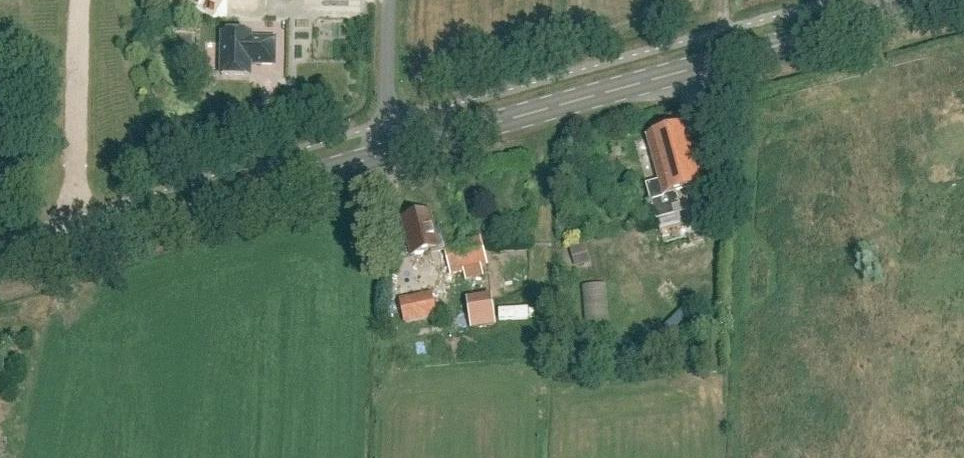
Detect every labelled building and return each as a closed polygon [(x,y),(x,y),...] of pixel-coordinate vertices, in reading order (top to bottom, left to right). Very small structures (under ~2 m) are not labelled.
[(275,64),(275,39),(251,39),(252,34),(224,33),(223,76),(251,76),(251,64),(275,64)] [(680,205),(677,193),(704,185),(687,127),(648,138),(660,181),(647,185),(652,202),(661,232),(683,225),(680,213),(676,215),(673,207),(680,205)] [(436,230),(431,211),(406,218),(407,224),(404,225),(412,256),(441,248),(440,245),(445,244),(441,228),(436,230)] [(481,267),(488,265),(481,238),(445,247),(452,275),(463,272),(481,267)] [(571,250),(577,268),(587,265),(582,247),(571,250)] [(483,276),(481,267),(463,272),(465,281),(483,276)] [(586,324),(609,322),(606,285),(583,287),(586,324)] [(406,323),(437,317),(432,293),(401,299),(406,323)] [(456,300),(463,330),(488,325),(482,294),(456,300)]
